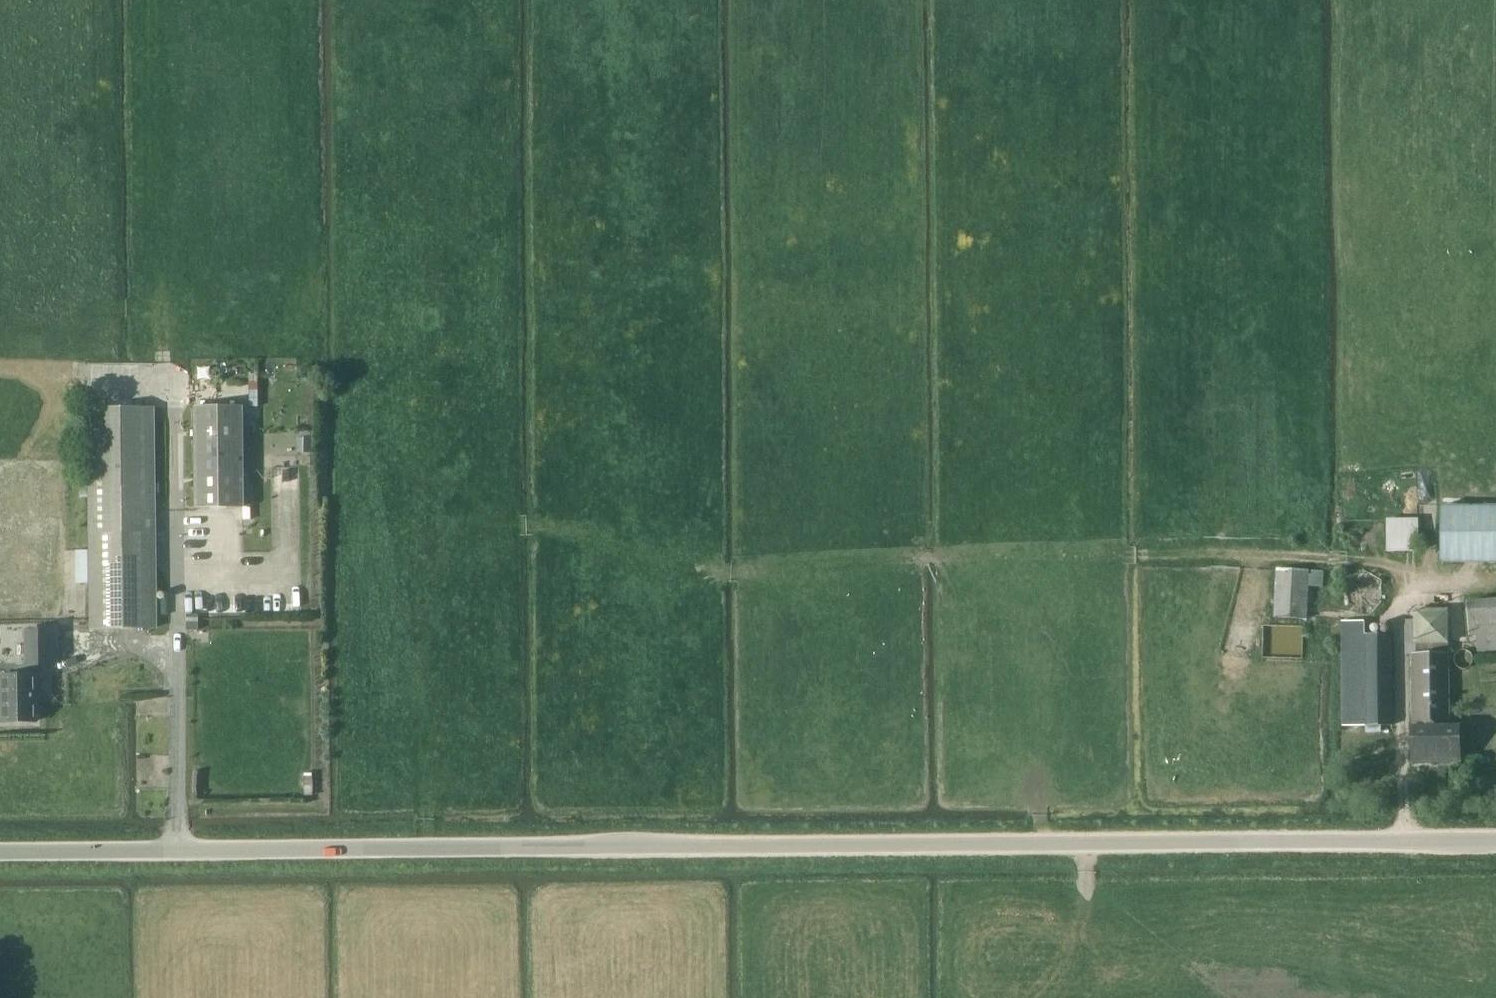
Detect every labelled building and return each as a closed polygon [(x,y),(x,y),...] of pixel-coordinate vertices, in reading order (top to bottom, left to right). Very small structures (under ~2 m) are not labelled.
[(193,407),(194,507),(242,507),(241,407),(193,407)] [(89,628),(155,627),(153,408),(87,408),(89,628)] [(1442,506),(1442,562),(1495,562),(1495,506),(1442,506)] [(1420,550),(1420,531),(1420,519),(1388,519),(1388,533),(1387,550),(1420,550)] [(1324,587),(1325,571),(1277,569),(1275,617),(1308,618),(1309,586),(1324,587)] [(1365,612),(1383,601),(1383,579),(1363,569),(1345,579),(1345,601),(1365,612)] [(1467,601),(1470,635),(1478,635),(1479,650),(1495,649),(1495,599),(1467,601)] [(1451,609),(1407,610),(1408,643),(1451,642),(1451,609)] [(1343,726),(1392,726),(1392,633),(1366,633),(1366,620),(1343,620),(1343,726)] [(17,675),(0,675),(0,721),(36,721),(35,665),(50,665),(50,630),(26,630),(26,665),(17,665),(17,675)] [(1414,723),(1412,723),(1413,762),(1462,761),(1461,724),(1450,724),(1449,653),(1413,654),(1414,723)]
